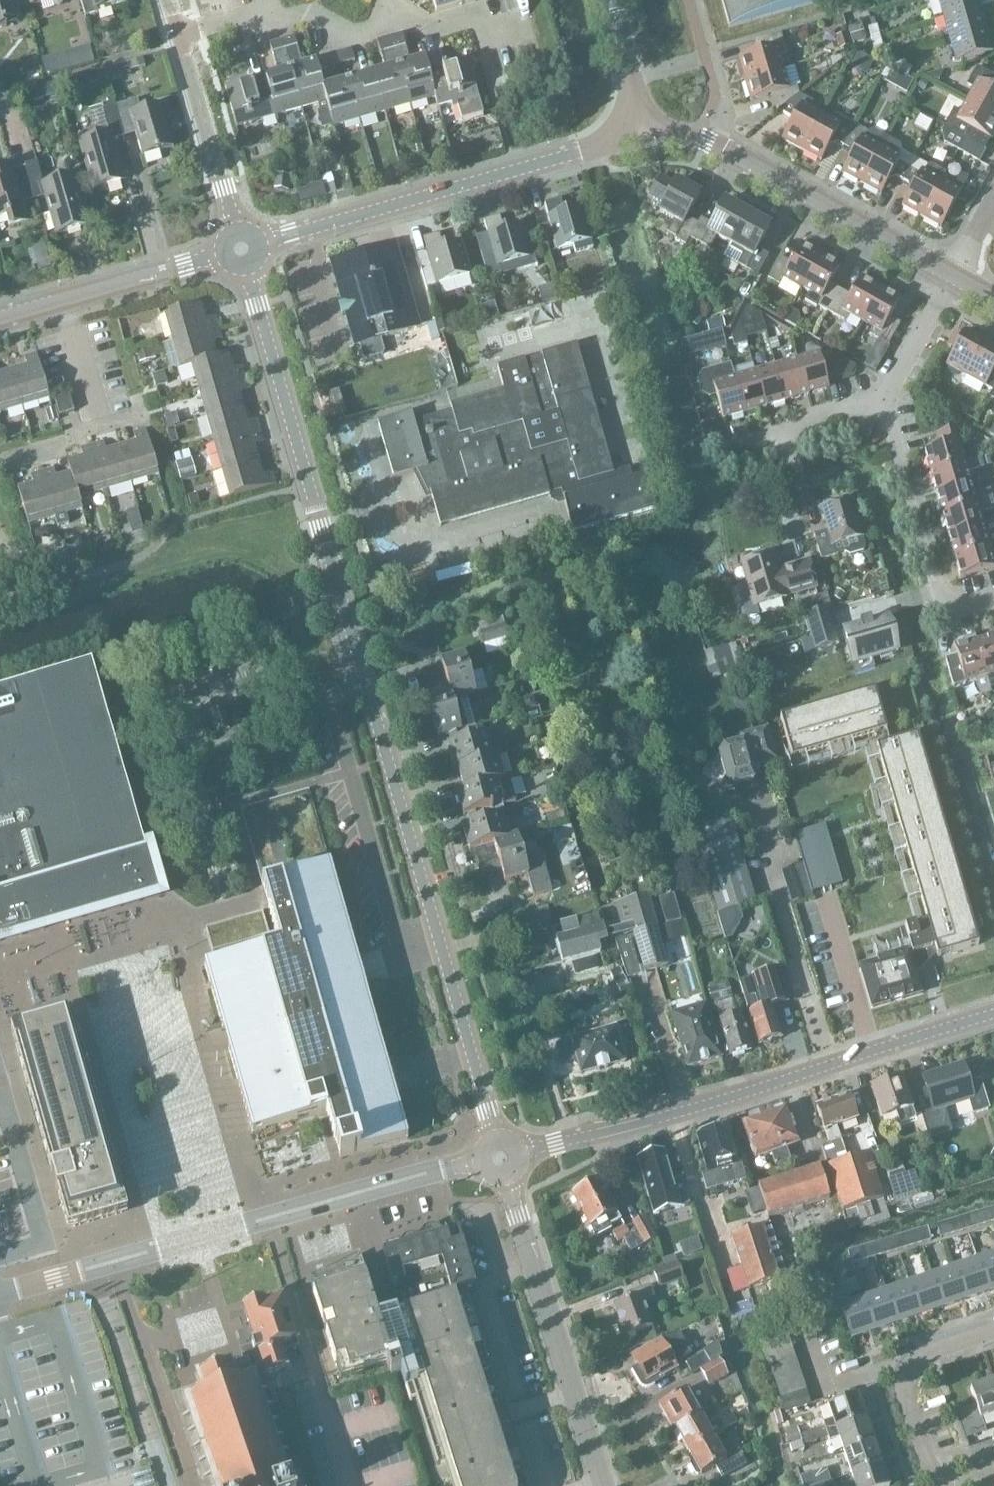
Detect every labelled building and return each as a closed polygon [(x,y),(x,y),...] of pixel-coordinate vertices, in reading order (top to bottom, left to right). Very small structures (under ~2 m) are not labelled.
[(6,26),(8,32),(23,28),(15,0),(0,0),(0,28),(6,26)] [(86,16),(97,13),(96,9),(111,5),(112,9),(132,3),(131,0),(81,0),(86,16)] [(437,12),(476,0),(433,0),(437,12)] [(730,27),(823,0),(722,0),(730,27)] [(944,17),(981,7),(979,0),(939,0),(944,17)] [(944,17),(950,39),(987,29),(981,7),(944,17)] [(849,29),(853,43),(866,39),(862,25),(849,29)] [(871,38),(880,35),(877,25),(869,28),(871,38)] [(987,29),(950,39),(956,62),(993,51),(987,29)] [(402,33),(392,36),(395,48),(406,45),(402,33)] [(780,33),(753,41),(757,53),(739,59),(745,80),(783,68),(779,55),(786,53),(780,33)] [(880,35),(871,38),(874,47),(882,45),(880,35)] [(295,36),(283,40),(302,108),(327,101),(328,100),(324,87),(317,61),(303,65),(295,36)] [(392,36),(381,39),(385,52),(395,48),(392,36)] [(278,72),(265,76),(265,77),(276,115),(302,108),(283,40),(270,43),(278,72)] [(406,45),(395,48),(400,65),(411,104),(436,97),(437,97),(426,57),(410,62),(406,45)] [(351,47),(341,50),(345,64),(355,61),(352,49),(351,47)] [(389,68),(374,72),(385,111),(411,104),(400,65),(395,48),(385,52),(389,68)] [(341,50),(329,54),(330,55),(333,68),(345,64),(341,50)] [(439,54),(426,57),(437,97),(436,97),(438,107),(439,107),(452,103),(454,107),(458,106),(462,119),(484,113),(480,99),(469,60),(443,67),(439,54)] [(899,71),(908,76),(912,68),(904,63),(899,71)] [(978,66),(967,85),(974,89),(967,100),(993,115),(993,89),(993,86),(993,75),(978,66)] [(783,68),(745,80),(751,101),(773,95),(778,111),(799,94),(797,86),(789,89),(783,68)] [(374,72),(349,79),(360,119),(385,111),(374,72)] [(238,84),(226,87),(237,126),(263,119),(276,115),(265,77),(252,81),(252,80),(249,81),(247,75),(243,76),(245,82),(242,83),(240,77),(236,78),(238,84)] [(349,79),(324,87),(328,100),(327,101),(334,126),(335,126),(360,119),(349,79)] [(793,120),(782,139),(802,149),(821,115),(808,107),(812,101),(799,94),(778,111),(793,120)] [(116,106),(123,131),(134,128),(143,156),(173,147),(161,104),(141,110),(138,99),(116,106)] [(961,112),(954,109),(944,127),(965,138),(971,128),(992,139),(993,135),(993,115),(967,100),(961,112)] [(80,142),(94,188),(124,180),(113,140),(125,137),(123,131),(116,106),(104,109),(103,107),(89,110),(97,137),(80,142)] [(850,133),(855,125),(835,114),(832,120),(821,115),(802,149),(821,160),(832,141),(842,147),(850,133)] [(887,137),(874,129),(869,130),(868,132),(855,125),(850,133),(842,147),(853,153),(842,172),(862,183),(881,148),(887,137)] [(910,167),(915,158),(904,152),(901,151),(902,149),(901,144),(887,137),(881,148),(862,183),(881,194),(892,175),(902,181),(910,167)] [(959,151),(980,162),(986,150),(965,139),(959,151)] [(910,167),(902,181),(913,186),(902,205),(922,216),(941,181),(946,172),(931,163),(926,164),(915,158),(910,167)] [(25,164),(26,167),(35,199),(47,196),(58,234),(89,226),(79,193),(76,194),(71,177),(44,184),(37,161),(25,164)] [(35,199),(26,167),(15,170),(13,164),(0,168),(0,218),(7,216),(10,227),(29,222),(24,202),(35,199)] [(941,181),(922,216),(942,227),(969,178),(961,174),(953,188),(941,181)] [(676,237),(675,239),(686,245),(686,246),(690,238),(698,223),(687,217),(701,194),(677,181),(675,185),(661,177),(649,196),(664,205),(660,212),(674,220),(667,233),(676,237)] [(545,203),(558,250),(574,245),(576,252),(594,247),(581,204),(564,209),(561,199),(545,203)] [(712,224),(702,217),(701,218),(698,223),(690,238),(710,249),(717,237),(731,244),(748,213),(725,200),(712,224)] [(724,257),(758,276),(769,255),(758,249),(771,226),(748,213),(731,244),(724,257)] [(493,249),(482,252),(489,277),(499,274),(501,274),(499,267),(516,262),(518,269),(538,264),(531,240),(527,241),(521,221),(503,226),(500,216),(485,220),(493,249)] [(432,267),(422,270),(428,293),(440,289),(438,284),(471,275),(460,238),(443,244),(440,233),(424,238),(428,252),(432,267)] [(396,241),(330,260),(355,346),(360,344),(364,357),(367,359),(383,354),(385,351),(381,338),(420,327),(396,241)] [(780,256),(768,279),(780,285),(783,278),(802,289),(821,254),(802,243),(791,262),(780,256)] [(805,301),(817,307),(817,306),(828,312),(841,290),(830,284),(841,265),(821,254),(802,289),(809,293),(805,301)] [(862,322),(881,287),(862,276),(851,296),(841,290),(828,312),(844,321),(848,320),(850,316),(862,322)] [(881,287),(862,322),(873,328),(869,335),(889,345),(901,323),(890,317),(901,298),(881,287)] [(537,316),(556,312),(554,302),(535,306),(537,316)] [(200,306),(165,316),(173,343),(217,330),(214,319),(205,322),(200,306)] [(741,320),(746,337),(766,332),(761,314),(749,306),(741,320)] [(741,320),(732,336),(733,339),(735,346),(748,342),(746,337),(741,320)] [(217,330),(173,343),(181,370),(192,367),(192,366),(216,359),(212,344),(220,342),(217,330)] [(955,350),(946,365),(966,376),(980,351),(974,348),(978,341),(964,333),(964,335),(956,331),(948,346),(955,350)] [(413,414),(378,424),(395,480),(419,473),(430,495),(432,494),(442,528),(551,496),(551,495),(554,494),(557,503),(565,500),(575,534),(658,510),(648,476),(634,480),(631,469),(614,474),(578,346),(577,346),(543,356),(543,357),(526,362),(525,361),(498,369),(505,391),(452,407),(453,413),(424,421),(425,426),(417,428),(413,414)] [(966,376),(986,387),(993,391),(993,389),(993,350),(990,348),(986,354),(980,351),(966,376)] [(829,389),(819,354),(798,360),(808,395),(829,389)] [(192,366),(192,367),(200,392),(244,379),(240,368),(232,371),(228,356),(216,359),(192,366)] [(23,408),(49,401),(37,357),(26,360),(28,369),(13,373),(23,408)] [(798,360),(777,366),(787,401),(808,395),(798,360)] [(731,365),(703,373),(699,381),(703,393),(710,397),(717,395),(724,420),(745,414),(735,378),(731,365)] [(777,366),(756,372),(766,407),(787,401),(777,366)] [(756,372),(735,378),(745,414),(766,407),(756,372)] [(23,408),(13,373),(0,377),(0,414),(23,408)] [(244,379),(200,392),(207,418),(243,408),(239,393),(247,391),(244,379)] [(70,398),(55,402),(60,418),(75,414),(70,398)] [(215,445),(260,432),(256,421),(248,423),(243,408),(207,418),(215,445)] [(924,451),(930,472),(966,462),(965,461),(959,440),(963,440),(960,428),(936,434),(940,446),(924,451)] [(159,477),(147,432),(134,435),(137,444),(121,448),(132,485),(159,477)] [(223,472),(259,461),(254,446),(263,444),(260,432),(215,445),(223,472)] [(105,492),(132,485),(121,448),(106,453),(104,444),(93,447),(105,492)] [(79,500),(105,492),(93,447),(81,451),(84,459),(68,464),(72,475),(79,500)] [(966,462),(930,472),(936,493),(972,483),(968,472),(984,467),(981,457),(965,461),(966,462)] [(230,498),(275,485),(272,474),(263,477),(259,461),(223,472),(230,498)] [(43,474),(56,519),(58,527),(69,524),(67,516),(82,511),(79,500),(72,475),(57,479),(55,471),(43,474)] [(19,490),(29,527),(56,519),(43,474),(32,477),(34,486),(19,490)] [(972,483),(936,493),(942,514),(993,500),(990,489),(975,494),(972,483)] [(942,514),(948,535),(984,525),(980,513),(993,510),(993,505),(993,500),(942,514)] [(828,531),(815,534),(822,559),(835,555),(833,546),(843,543),(845,552),(850,555),(863,551),(866,547),(863,537),(859,522),(854,523),(848,502),(822,509),(828,531)] [(984,525),(948,535),(954,556),(990,546),(984,525)] [(990,546),(954,556),(961,578),(993,568),(993,561),(990,546)] [(57,559),(58,564),(68,561),(65,551),(60,553),(57,559)] [(817,587),(809,562),(796,566),(798,573),(782,578),(774,553),(743,563),(755,607),(787,598),(786,596),(807,590),(809,598),(824,593),(822,585),(817,587)] [(898,648),(888,616),(871,620),(871,619),(860,622),(861,624),(844,628),(844,629),(837,631),(830,608),(806,615),(816,651),(841,644),(840,641),(847,638),(855,665),(876,659),(875,655),(878,654),(879,656),(885,654),(884,652),(888,651),(889,653),(894,651),(894,649),(898,648)] [(482,632),(485,644),(508,637),(505,626),(482,632)] [(953,686),(965,683),(975,680),(980,697),(992,693),(991,688),(990,688),(987,677),(977,641),(975,636),(964,639),(962,642),(963,645),(955,648),(957,655),(945,658),(953,686)] [(977,641),(990,688),(991,688),(993,687),(993,636),(977,641)] [(735,645),(706,654),(714,679),(743,670),(735,645)] [(442,666),(433,669),(437,683),(441,695),(451,693),(453,700),(466,697),(476,694),(488,690),(483,671),(471,674),(465,655),(441,661),(442,666)] [(1,941),(1,940),(21,934),(21,935),(23,935),(23,934),(43,928),(44,929),(46,928),(63,924),(65,923),(64,922),(81,917),(82,918),(84,917),(83,916),(100,911),(101,913),(103,912),(102,911),(119,906),(120,907),(122,906),(121,905),(138,900),(139,902),(141,901),(140,900),(157,895),(158,896),(161,895),(160,891),(159,892),(154,875),(156,874),(155,871),(153,871),(149,854),(150,854),(149,850),(148,851),(92,659),(0,685),(0,942),(1,941)] [(433,669),(423,672),(427,686),(431,698),(427,699),(432,718),(438,738),(450,734),(462,730),(475,726),(466,697),(453,700),(451,693),(441,695),(437,683),(433,669)] [(875,689),(781,717),(792,758),(887,730),(875,689)] [(724,748),(720,755),(726,778),(723,783),(725,788),(730,791),(735,789),(738,784),(754,780),(758,773),(756,765),(776,760),(768,729),(752,733),(750,724),(731,729),(727,736),(730,746),(724,748)] [(453,743),(448,745),(455,769),(459,768),(459,767),(494,757),(493,756),(496,755),(497,754),(498,754),(498,753),(499,752),(500,751),(500,750),(501,750),(501,749),(501,748),(501,747),(502,746),(502,745),(501,743),(501,742),(501,741),(501,740),(500,740),(500,739),(499,738),(498,737),(498,736),(497,736),(496,735),(495,735),(494,734),(493,734),(492,734),(491,734),(490,733),(487,734),(479,736),(476,726),(475,726),(462,730),(450,734),(453,743)] [(878,961),(861,966),(872,1005),(872,1008),(875,1007),(875,1006),(890,1002),(892,1002),(892,1001),(902,998),(902,999),(904,998),(919,993),(919,994),(922,993),(921,991),(915,972),(919,971),(921,970),(921,969),(932,957),(933,956),(937,955),(938,957),(979,945),(951,849),(918,735),(889,744),(877,747),(880,760),(887,783),(894,806),(897,818),(900,829),(907,852),(914,875),(920,898),(927,921),(931,933),(919,937),(915,925),(900,930),(903,942),(906,950),(907,953),(889,958),(878,961)] [(463,783),(456,785),(458,792),(496,781),(497,782),(504,780),(502,773),(498,756),(494,757),(459,767),(459,768),(463,783)] [(496,781),(458,792),(464,816),(469,815),(472,824),(498,817),(498,816),(502,815),(506,814),(503,805),(516,801),(509,778),(504,780),(497,782),(496,781)] [(360,969),(309,789),(241,808),(280,944),(205,965),(210,983),(211,983),(213,988),(212,988),(223,1028),(235,1024),(241,1045),(229,1048),(238,1081),(239,1080),(241,1086),(239,1086),(240,1088),(241,1088),(243,1093),(242,1093),(242,1096),(243,1095),(245,1101),(244,1101),(244,1103),(245,1103),(247,1108),(246,1109),(246,1111),(248,1110),(249,1116),(248,1116),(249,1118),(250,1118),(251,1123),(250,1124),(251,1126),(252,1125),(253,1131),(252,1131),(253,1133),(327,1112),(340,1158),(408,1138),(360,969)] [(472,824),(463,826),(470,851),(475,849),(482,875),(492,872),(485,846),(509,839),(509,838),(502,815),(498,816),(498,817),(472,824)] [(754,902),(730,821),(695,831),(718,913),(754,902)] [(825,826),(795,834),(812,893),(842,884),(825,826)] [(509,839),(485,846),(492,872),(502,870),(505,882),(528,875),(534,895),(552,890),(540,849),(523,854),(518,836),(509,838),(509,839)] [(648,897),(617,906),(623,928),(626,936),(626,937),(657,928),(648,897)] [(542,905),(521,911),(524,925),(545,920),(542,905)] [(263,912),(206,928),(208,936),(207,936),(208,937),(209,937),(211,944),(210,944),(210,945),(211,945),(213,952),(269,936),(263,912)] [(564,937),(556,939),(562,963),(601,952),(599,944),(626,936),(623,928),(605,933),(599,913),(576,920),(577,923),(561,927),(564,937)] [(626,937),(615,940),(628,978),(645,973),(668,966),(662,945),(657,928),(626,937)] [(779,969),(740,981),(760,1045),(763,1044),(766,1046),(771,1044),(772,1041),(782,1038),(772,1006),(789,1001),(779,969)] [(727,986),(707,992),(711,1004),(731,998),(727,986)] [(720,1021),(730,1055),(752,1048),(742,1015),(736,1017),(732,1000),(716,1004),(721,1021),(720,1021)] [(707,1004),(672,1014),(678,1033),(688,1067),(722,1057),(712,1023),(707,1004)] [(38,1023),(11,1031),(23,1074),(51,1170),(53,1175),(53,1176),(54,1176),(57,1186),(56,1186),(56,1187),(57,1192),(58,1192),(63,1211),(68,1230),(102,1220),(128,1213),(114,1164),(111,1153),(108,1143),(96,1099),(92,1087),(80,1043),(72,1014),(38,1023)] [(572,1041),(556,1045),(557,1049),(558,1048),(563,1064),(577,1060),(581,1074),(598,1069),(598,1070),(608,1068),(608,1066),(626,1061),(616,1027),(572,1039),(572,1041)] [(934,1112),(922,1115),(929,1139),(950,1132),(944,1110),(969,1102),(973,1115),(990,1110),(981,1079),(969,1083),(964,1066),(924,1078),(934,1112)] [(203,1096),(228,1090),(226,1079),(200,1086),(203,1096)] [(901,1080),(872,1090),(882,1120),(897,1115),(902,1128),(916,1123),(901,1080)] [(849,1098),(817,1109),(830,1145),(842,1141),(837,1128),(857,1121),(849,1098)] [(750,1122),(746,1124),(758,1157),(772,1152),(776,1165),(791,1160),(786,1147),(797,1143),(786,1110),(760,1119),(759,1115),(749,1119),(750,1122)] [(730,1127),(698,1136),(709,1174),(700,1177),(705,1194),(746,1182),(730,1127)] [(830,1145),(822,1148),(829,1167),(843,1212),(883,1199),(869,1154),(849,1161),(842,1141),(830,1145)] [(277,1183),(301,1175),(291,1142),(267,1149),(277,1183)] [(664,1151),(638,1158),(654,1215),(690,1205),(683,1179),(673,1182),(664,1151)] [(758,1188),(768,1218),(829,1198),(820,1168),(758,1188)] [(915,1172),(888,1181),(896,1204),(922,1196),(915,1172)] [(573,1194),(596,1238),(611,1230),(610,1227),(621,1221),(600,1180),(573,1194)] [(985,1212),(988,1224),(993,1222),(993,1209),(985,1212)] [(985,1212),(969,1216),(972,1229),(988,1224),(985,1212)] [(617,1242),(625,1238),(631,1249),(643,1243),(644,1245),(657,1238),(644,1215),(631,1222),(632,1224),(625,1227),(625,1226),(612,1233),(617,1242)] [(969,1216),(953,1221),(957,1233),(972,1229),(969,1216)] [(953,1221),(937,1226),(941,1238),(957,1233),(953,1221)] [(733,1237),(750,1290),(779,1281),(762,1227),(733,1237)] [(376,1294),(375,1294),(381,1317),(403,1310),(402,1307),(476,1285),(463,1240),(462,1240),(459,1229),(383,1251),(394,1289),(396,1288),(397,1292),(377,1298),(376,1294)] [(928,1229),(908,1235),(911,1247),(931,1241),(928,1229)] [(908,1235),(888,1240),(892,1252),(911,1247),(908,1235)] [(888,1240),(868,1246),(872,1258),(892,1252),(888,1240)] [(868,1246),(848,1252),(852,1264),(853,1264),(868,1259),(872,1258),(868,1246)] [(978,1263),(989,1293),(993,1291),(993,1257),(978,1263)] [(312,1288),(314,1294),(314,1295),(340,1379),(387,1364),(392,1377),(401,1373),(411,1402),(417,1400),(437,1465),(450,1461),(458,1485),(516,1485),(511,1472),(522,1468),(502,1403),(469,1298),(381,1327),(360,1263),(312,1288)] [(978,1263),(956,1271),(966,1301),(989,1293),(978,1263)] [(659,1286),(683,1278),(678,1264),(654,1272),(659,1286)] [(956,1271),(933,1279),(943,1309),(966,1301),(956,1271)] [(933,1279),(910,1287),(920,1317),(943,1309),(933,1279)] [(877,1298),(864,1303),(875,1332),(897,1324),(887,1295),(883,1283),(873,1287),(877,1298)] [(627,1295),(630,1302),(615,1308),(621,1325),(618,1326),(622,1339),(653,1328),(644,1302),(654,1298),(650,1286),(627,1295)] [(899,1290),(887,1295),(897,1324),(920,1317),(910,1287),(899,1290)] [(300,1349),(283,1299),(266,1305),(265,1301),(245,1308),(257,1344),(253,1345),(254,1349),(264,1377),(287,1369),(282,1355),(297,1350),(300,1349)] [(864,1303),(841,1310),(852,1340),(875,1332),(864,1303)] [(661,1340),(632,1356),(638,1367),(633,1370),(641,1384),(643,1386),(645,1387),(647,1387),(650,1386),(664,1378),(663,1376),(677,1368),(675,1364),(692,1354),(680,1333),(661,1340)] [(763,1342),(767,1354),(792,1346),(788,1334),(763,1342)] [(767,1354),(771,1366),(796,1358),(792,1346),(767,1354)] [(254,1349),(244,1353),(247,1363),(197,1380),(200,1389),(175,1398),(203,1482),(201,1483),(202,1485),(311,1485),(308,1479),(301,1482),(291,1451),(289,1452),(264,1377),(254,1349)] [(705,1353),(686,1364),(692,1374),(701,1369),(711,1364),(705,1353)] [(771,1366),(775,1378),(800,1370),(796,1358),(771,1366)] [(711,1364),(701,1369),(709,1384),(727,1375),(719,1359),(711,1364)] [(775,1378),(779,1390),(804,1382),(800,1370),(775,1378)] [(379,1379),(337,1390),(343,1410),(384,1398),(379,1379)] [(970,1387),(981,1419),(993,1414),(993,1384),(993,1380),(970,1387)] [(779,1390),(783,1402),(807,1394),(804,1382),(779,1390)] [(700,1415),(702,1414),(688,1389),(660,1406),(673,1430),(676,1428),(700,1415)] [(276,1391),(270,1393),(273,1404),(280,1402),(276,1391)] [(783,1402),(787,1414),(811,1406),(807,1394),(783,1402)] [(826,1431),(866,1417),(863,1408),(865,1407),(866,1405),(863,1396),(861,1395),(858,1395),(858,1394),(828,1404),(833,1419),(823,1422),(824,1426),(826,1431)] [(720,1420),(726,1430),(739,1423),(733,1413),(720,1420)] [(676,1428),(682,1439),(689,1451),(713,1438),(726,1430),(720,1420),(720,1419),(706,1427),(700,1415),(676,1428)] [(824,1426),(813,1430),(816,1440),(828,1436),(830,1440),(838,1437),(843,1451),(874,1440),(866,1417),(826,1431),(824,1426)] [(987,1425),(964,1429),(969,1463),(992,1459),(987,1425)] [(805,1444),(816,1440),(813,1430),(802,1434),(805,1444)] [(713,1438),(689,1451),(694,1460),(691,1462),(691,1465),(696,1473),(699,1474),(701,1473),(702,1474),(716,1466),(723,1478),(747,1465),(740,1452),(725,1460),(713,1438)] [(874,1440),(843,1451),(851,1474),(882,1463),(874,1440)] [(851,1474),(855,1485),(889,1485),(882,1463),(851,1474)] [(804,1485),(813,1485),(810,1475),(801,1478),(804,1485)]
